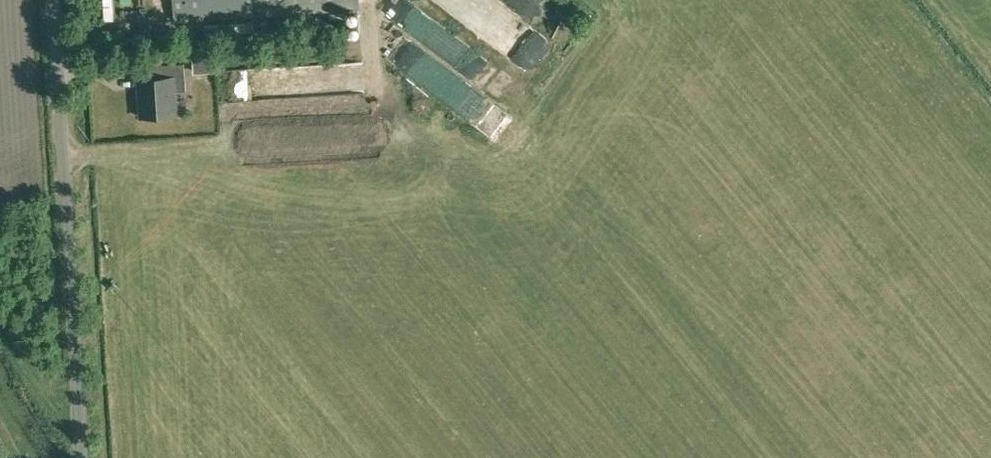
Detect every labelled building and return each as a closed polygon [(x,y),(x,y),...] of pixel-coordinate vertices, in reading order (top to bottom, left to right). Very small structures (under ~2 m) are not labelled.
[(174,19),(359,7),(359,0),(173,0),(174,19)] [(162,77),(138,79),(141,117),(177,114),(175,91),(186,90),(184,63),(161,64),(162,77)]
